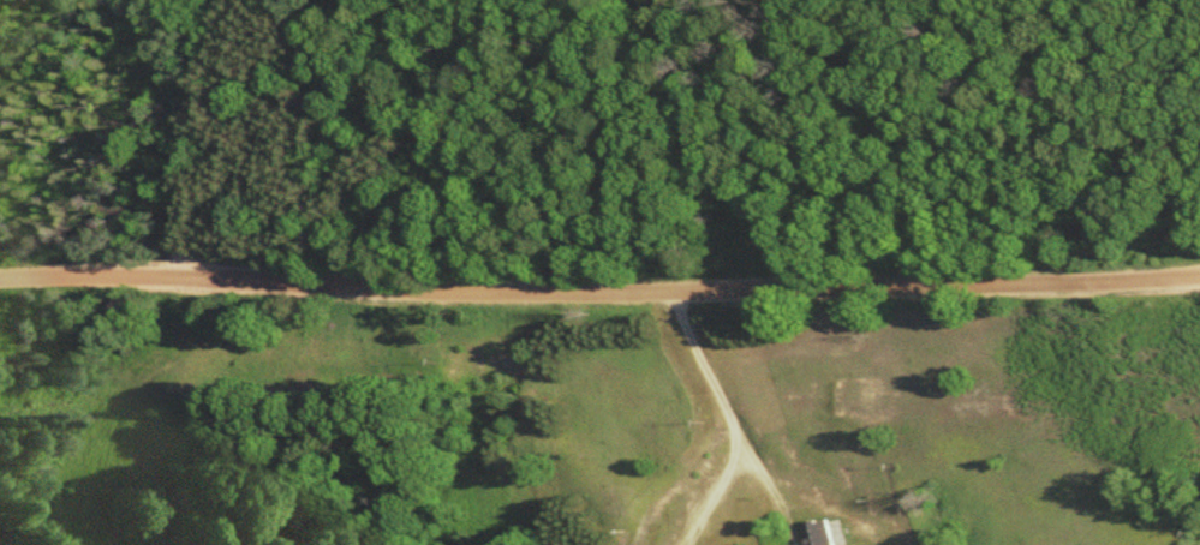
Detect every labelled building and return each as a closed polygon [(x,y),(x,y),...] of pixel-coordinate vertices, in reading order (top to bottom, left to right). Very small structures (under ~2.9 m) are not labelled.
[(828,516),(836,544),(809,544),(804,523),(828,516)]
